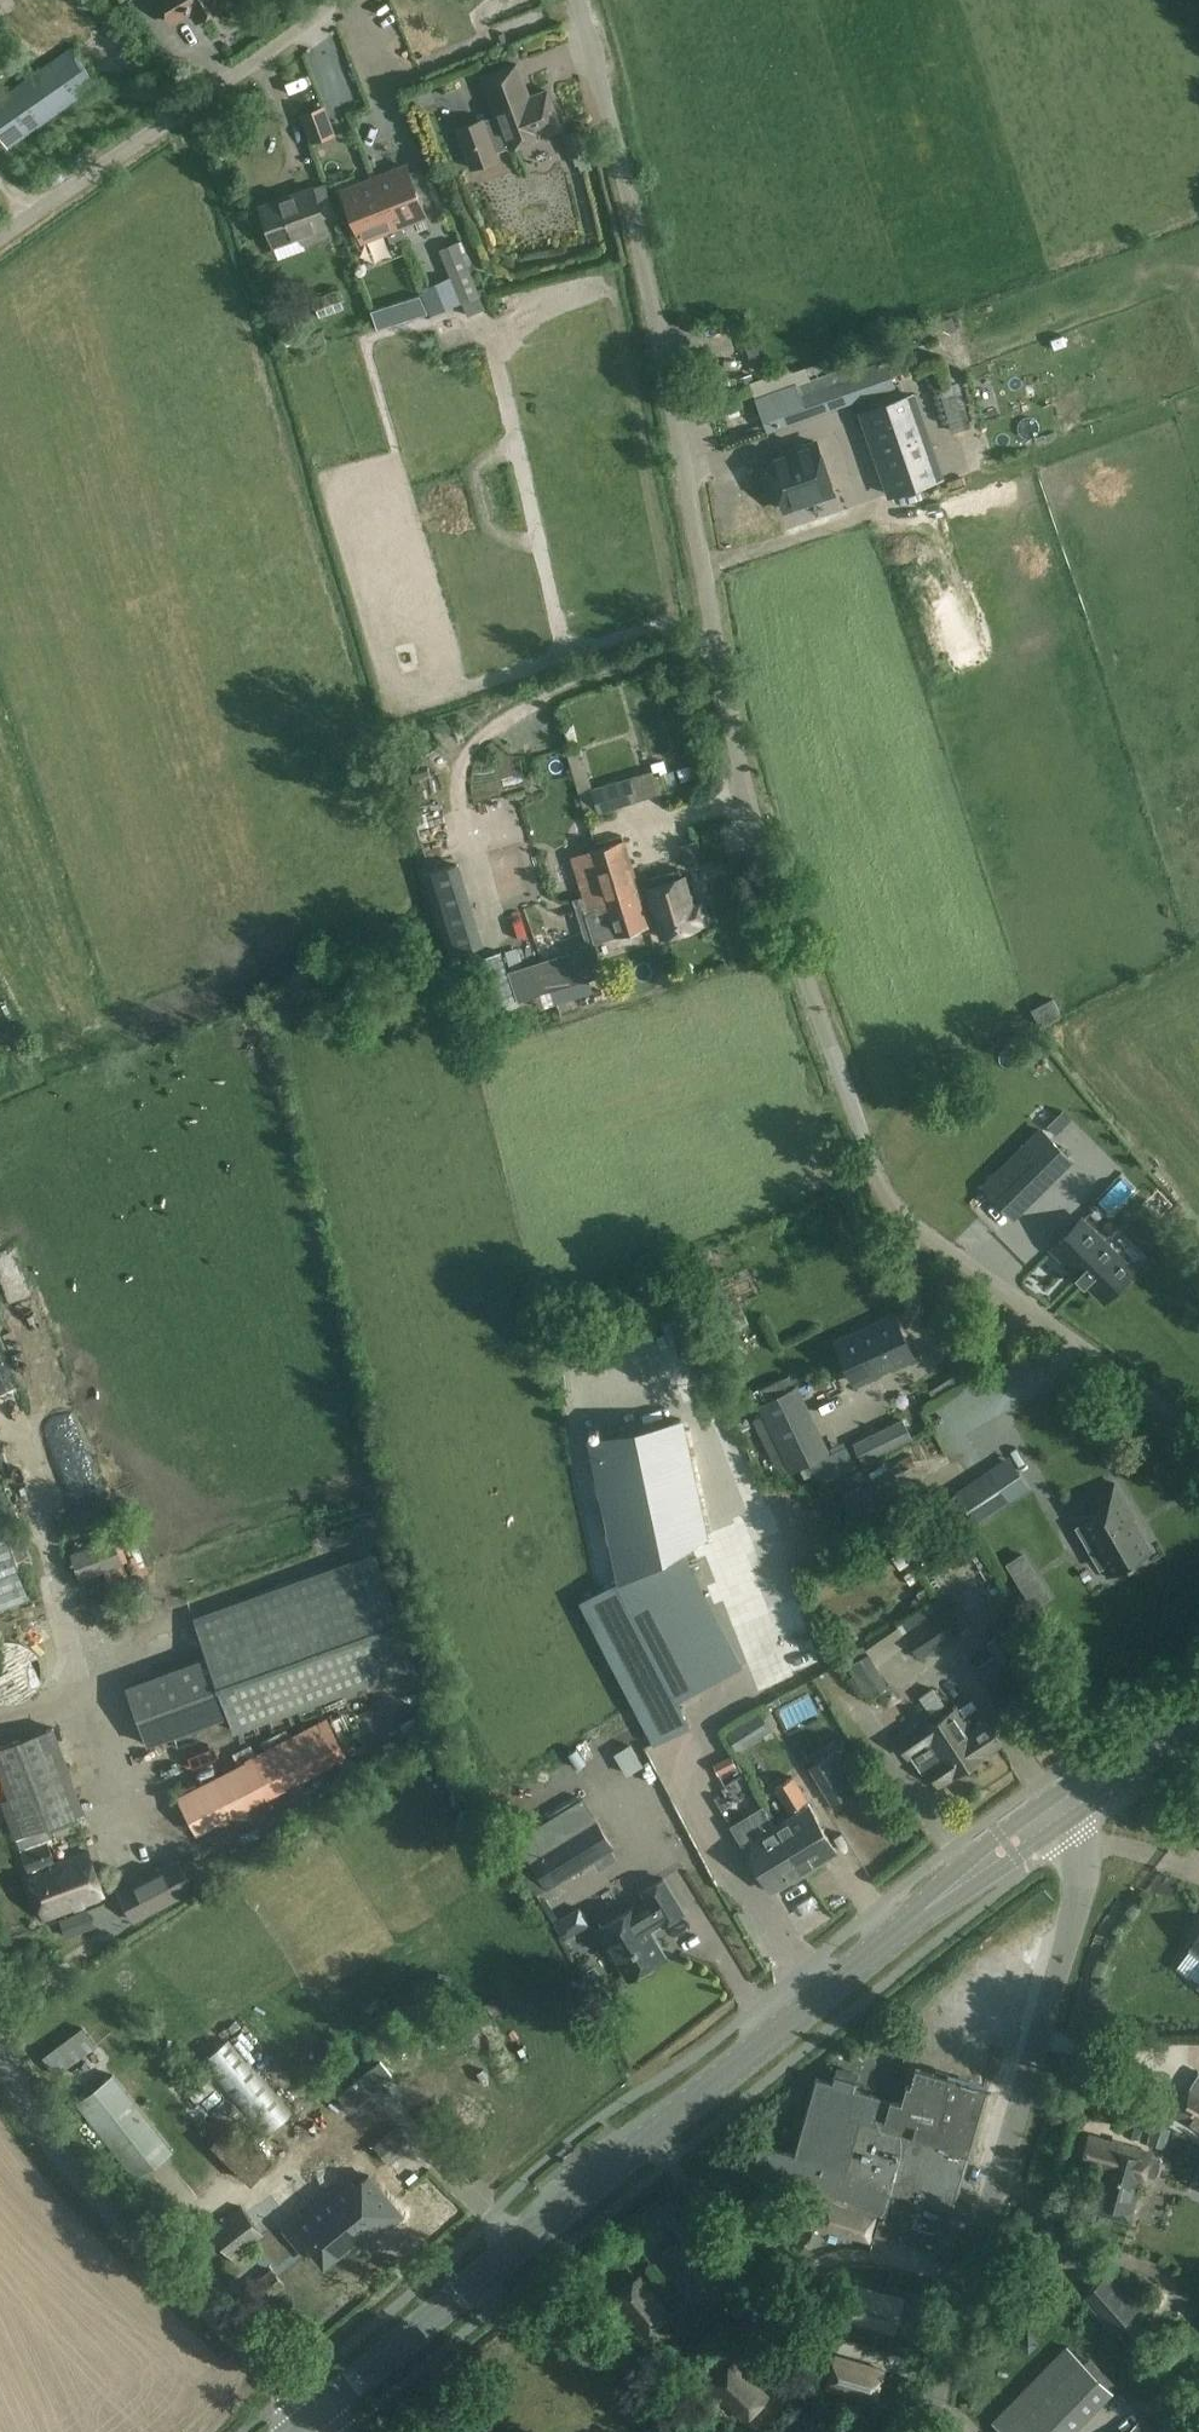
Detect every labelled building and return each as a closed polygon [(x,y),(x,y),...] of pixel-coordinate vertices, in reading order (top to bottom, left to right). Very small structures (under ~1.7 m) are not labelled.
[(173,25),(192,14),(198,23),(229,5),(226,0),(158,0),(173,25)] [(0,97),(0,133),(9,146),(98,85),(72,47),(0,97)] [(547,90),(529,97),(516,63),(484,76),(500,116),(487,121),(485,118),(458,128),(473,167),(500,156),(498,151),(509,147),(509,146),(561,126),(547,90)] [(410,113),(437,105),(429,83),(403,91),(410,113)] [(323,107),(300,115),(310,142),(332,134),(323,107)] [(581,131),(564,137),(571,156),(587,150),(581,131)] [(374,178),(399,239),(406,236),(401,225),(425,215),(406,166),(374,178)] [(386,231),(391,242),(399,239),(374,178),(343,191),(363,240),(386,231)] [(324,184),(313,188),(325,220),(336,215),(324,184)] [(313,187),(261,206),(275,244),(302,234),(305,240),(329,231),(325,220),(313,188),(313,187)] [(458,242),(440,249),(461,303),(479,295),(458,242)] [(395,322),(390,304),(370,310),(376,328),(395,322)] [(859,364),(884,355),(880,342),(854,352),(859,364)] [(848,365),(831,371),(808,378),(808,377),(754,394),(766,429),(894,383),(885,361),(851,373),(848,365)] [(754,379),(751,372),(737,377),(739,384),(754,379)] [(988,410),(1007,406),(1002,381),(983,385),(988,410)] [(912,393),(862,410),(891,492),(941,475),(912,393)] [(834,492),(817,441),(766,459),(784,509),(834,492)] [(628,777),(592,788),(599,812),(600,813),(636,802),(628,777)] [(685,865),(703,860),(698,841),(679,846),(685,865)] [(604,908),(579,916),(582,926),(587,943),(595,941),(596,941),(649,925),(623,842),(589,852),(587,853),(604,908)] [(459,864),(425,874),(449,954),(483,943),(459,864)] [(701,900),(693,903),(684,874),(680,875),(678,868),(646,878),(648,885),(647,886),(662,936),(700,925),(699,924),(708,921),(701,900)] [(596,945),(553,958),(562,987),(605,973),(596,945)] [(562,987),(553,958),(510,971),(519,1001),(562,987)] [(1014,1216),(1071,1159),(1041,1130),(984,1187),(1014,1216)] [(1133,1270),(1082,1219),(1053,1248),(1103,1299),(1133,1270)] [(650,1322),(645,1313),(633,1319),(638,1328),(650,1322)] [(855,1382),(912,1355),(894,1316),(836,1342),(855,1382)] [(830,1451),(797,1383),(756,1402),(789,1471),(830,1451)] [(677,1417),(587,1438),(620,1580),(681,1549),(680,1546),(700,1536),(677,1417)] [(864,1462),(912,1438),(902,1418),(854,1442),(864,1462)] [(990,1471),(945,1501),(962,1527),(975,1519),(977,1522),(1010,1500),(990,1471)] [(1096,1537),(1087,1542),(1097,1560),(1104,1556),(1107,1562),(1104,1564),(1110,1574),(1109,1574),(1109,1575),(1152,1551),(1151,1550),(1150,1551),(1132,1518),(1135,1517),(1115,1482),(1096,1493),(1103,1504),(1081,1516),(1082,1518),(1084,1516),(1096,1537)] [(30,1599),(0,1521),(0,1610),(30,1599)] [(118,1576),(113,1565),(123,1561),(114,1538),(73,1553),(82,1577),(106,1568),(110,1579),(118,1576)] [(620,1580),(580,1601),(654,1745),(690,1726),(676,1699),(742,1665),(681,1549),(620,1580)] [(383,1565),(194,1620),(193,1620),(234,1741),(417,1677),(383,1565)] [(1032,1604),(1049,1594),(1040,1579),(1024,1590),(1032,1604)] [(901,1603),(927,1592),(922,1580),(896,1592),(901,1603)] [(723,1615),(751,1657),(789,1632),(761,1589),(723,1615)] [(921,1660),(963,1631),(940,1596),(897,1624),(921,1660)] [(1021,1621),(1015,1625),(1022,1638),(1011,1645),(1003,1632),(987,1643),(995,1656),(979,1666),(990,1683),(1040,1650),(1021,1621)] [(127,1686),(147,1744),(224,1717),(204,1660),(127,1686)] [(958,1707),(933,1723),(964,1769),(988,1754),(987,1753),(1002,1744),(986,1720),(972,1729),(962,1714),(958,1707)] [(736,1730),(728,1735),(739,1750),(746,1745),(772,1728),(761,1713),(736,1730)] [(239,1766),(179,1797),(198,1833),(347,1757),(328,1718),(269,1748),(270,1750),(258,1757),(239,1766)] [(927,1718),(895,1738),(907,1756),(912,1754),(923,1771),(927,1768),(938,1785),(951,1776),(951,1777),(964,1769),(933,1723),(931,1724),(927,1718)] [(0,1746),(0,1774),(8,1797),(1,1799),(15,1838),(17,1837),(49,1825),(50,1825),(71,1817),(84,1812),(53,1727),(0,1746)] [(698,1745),(656,1756),(660,1773),(702,1762),(698,1745)] [(859,1786),(836,1749),(815,1762),(837,1799),(859,1786)] [(719,1774),(737,1766),(731,1755),(714,1764),(719,1774)] [(705,1761),(682,1772),(708,1826),(732,1815),(705,1761)] [(774,1789),(788,1812),(808,1800),(793,1776),(774,1789)] [(806,1874),(778,1825),(765,1804),(753,1812),(765,1832),(755,1838),(755,1856),(774,1888),(793,1877),(798,1878),(806,1874)] [(778,1825),(806,1874),(819,1866),(821,1861),(840,1850),(813,1804),(778,1825)] [(594,1819),(529,1859),(547,1888),(612,1848),(594,1819)] [(29,1872),(37,1895),(97,1873),(88,1850),(55,1862),(48,1842),(23,1851),(30,1871),(29,1872)] [(161,1867),(117,1891),(134,1922),(178,1898),(194,1890),(177,1858),(161,1867)] [(105,1896),(97,1873),(37,1895),(46,1917),(105,1896)] [(637,1905),(600,1928),(608,1941),(607,1946),(614,1957),(618,1958),(630,1978),(668,1955),(652,1929),(664,1921),(665,1923),(686,1911),(666,1878),(645,1890),(650,1898),(638,1906),(637,1905)] [(580,1907),(555,1922),(565,1938),(590,1922),(580,1907)] [(68,1917),(59,1920),(66,1938),(75,1935),(68,1917)] [(1177,1966),(1198,1983),(1198,1938),(1192,1946),(1177,1966)] [(83,2025),(43,2054),(58,2074),(97,2044),(83,2025)] [(291,2115),(285,2108),(228,2039),(201,2061),(264,2137),(291,2115)] [(836,2075),(834,2082),(818,2077),(794,2152),(759,2142),(750,2172),(880,2213),(874,2234),(955,2259),(970,2209),(953,2204),(987,2088),(948,2076),(948,2078),(917,2068),(912,2086),(908,2085),(903,2103),(854,2088),(856,2081),(836,2075)] [(1198,2073),(1192,2082),(1173,2112),(1198,2128),(1198,2074),(1198,2073)] [(173,2151),(113,2074),(78,2101),(137,2178),(173,2151)] [(201,2130),(250,2184),(273,2162),(236,2121),(244,2114),(227,2097),(212,2111),(216,2116),(201,2130)] [(1148,2140),(1153,2119),(1131,2112),(1125,2133),(1148,2140)] [(1171,2129),(1155,2124),(1149,2144),(1165,2148),(1171,2129)] [(1078,2163),(1100,2170),(1088,2212),(1132,2224),(1142,2187),(1150,2176),(1155,2178),(1155,2176),(1156,2174),(1160,2163),(1159,2160),(1154,2159),(1150,2152),(1088,2133),(1078,2163)] [(328,2194),(286,2229),(302,2249),(309,2243),(325,2262),(360,2234),(367,2243),(402,2215),(369,2175),(356,2186),(349,2177),(328,2194)] [(662,2200),(671,2212),(686,2201),(676,2189),(662,2200)] [(735,2218),(781,2253),(802,2225),(756,2190),(735,2218)] [(866,2245),(875,2212),(829,2199),(820,2232),(866,2245)] [(212,2231),(211,2231),(236,2262),(249,2252),(245,2248),(263,2233),(242,2207),(212,2231)] [(724,2269),(693,2232),(667,2254),(698,2291),(724,2269)] [(285,2284),(273,2269),(250,2287),(263,2302),(285,2284)] [(845,2295),(851,2275),(834,2270),(829,2291),(845,2295)] [(1083,2294),(1114,2331),(1139,2310),(1108,2273),(1083,2294)] [(672,2312),(641,2275),(615,2297),(646,2334),(672,2312)] [(904,2299),(857,2284),(847,2317),(894,2331),(904,2299)] [(1020,2342),(1028,2351),(1038,2341),(1029,2332),(1020,2342)] [(993,2422),(1003,2431),(1075,2431),(1115,2392),(1111,2387),(1108,2385),(1085,2362),(1076,2353),(1069,2346),(993,2422)] [(828,2388),(874,2402),(883,2369),(837,2356),(828,2388)] [(735,2362),(711,2386),(709,2389),(743,2422),(770,2395),(735,2362)] [(1177,2412),(1158,2431),(1143,2417),(1128,2431),(1197,2431),(1177,2412)] [(824,2415),(810,2431),(846,2431),(824,2415)] [(788,2417),(779,2429),(782,2431),(797,2431),(801,2427),(788,2417)] [(683,2431),(705,2431),(694,2421),(683,2431)]
